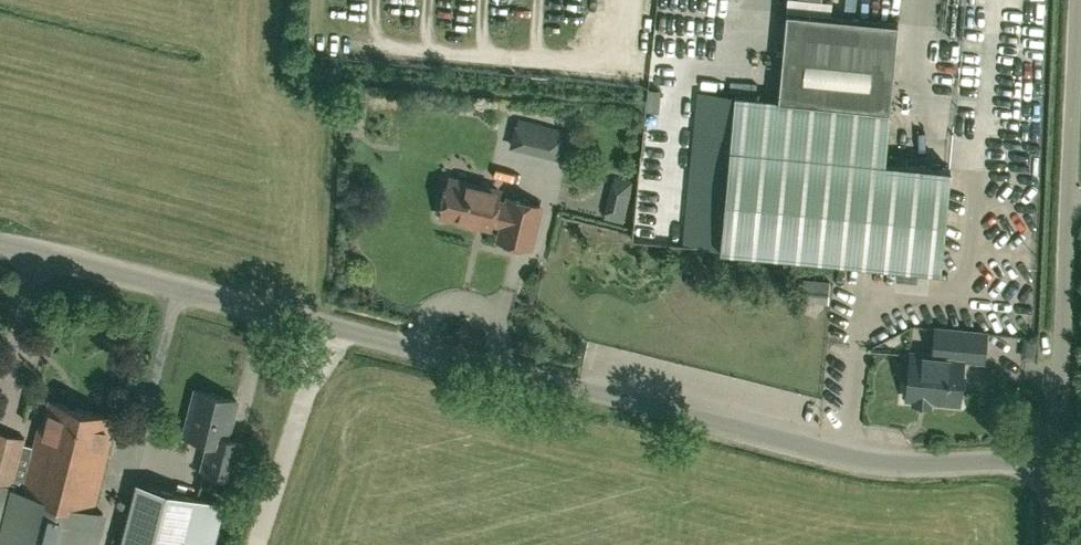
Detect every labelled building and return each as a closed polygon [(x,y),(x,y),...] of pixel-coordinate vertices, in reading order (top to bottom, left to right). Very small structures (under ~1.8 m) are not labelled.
[(734,94),(719,247),(940,269),(950,168),(884,161),(889,109),(864,107),(873,20),(784,11),(782,37),(783,37),(777,98),(734,94)] [(702,96),(703,109),(731,107),(731,94),(702,96)] [(562,161),(569,133),(517,120),(510,148),(562,161)] [(614,181),(612,180),(604,213),(606,213),(605,217),(623,222),(633,180),(615,176),(614,181)] [(531,246),(541,205),(509,197),(508,202),(497,200),(500,190),(451,177),(441,214),(490,227),(492,221),(502,224),(499,238),(531,246)] [(829,303),(831,279),(799,277),(797,301),(829,303)] [(961,403),(965,357),(985,358),(987,332),(937,328),(934,354),(912,352),(908,398),(961,403)] [(235,477),(241,449),(244,437),(228,434),(236,399),(195,389),(184,434),(209,440),(202,469),(235,477)] [(97,525),(77,520),(80,507),(92,510),(110,438),(107,437),(112,416),(48,399),(43,421),(39,420),(30,456),(19,453),(23,438),(0,432),(0,486),(22,492),(19,504),(0,500),(0,544),(92,544),(97,525)] [(224,506),(139,484),(123,544),(214,544),(224,506)]
